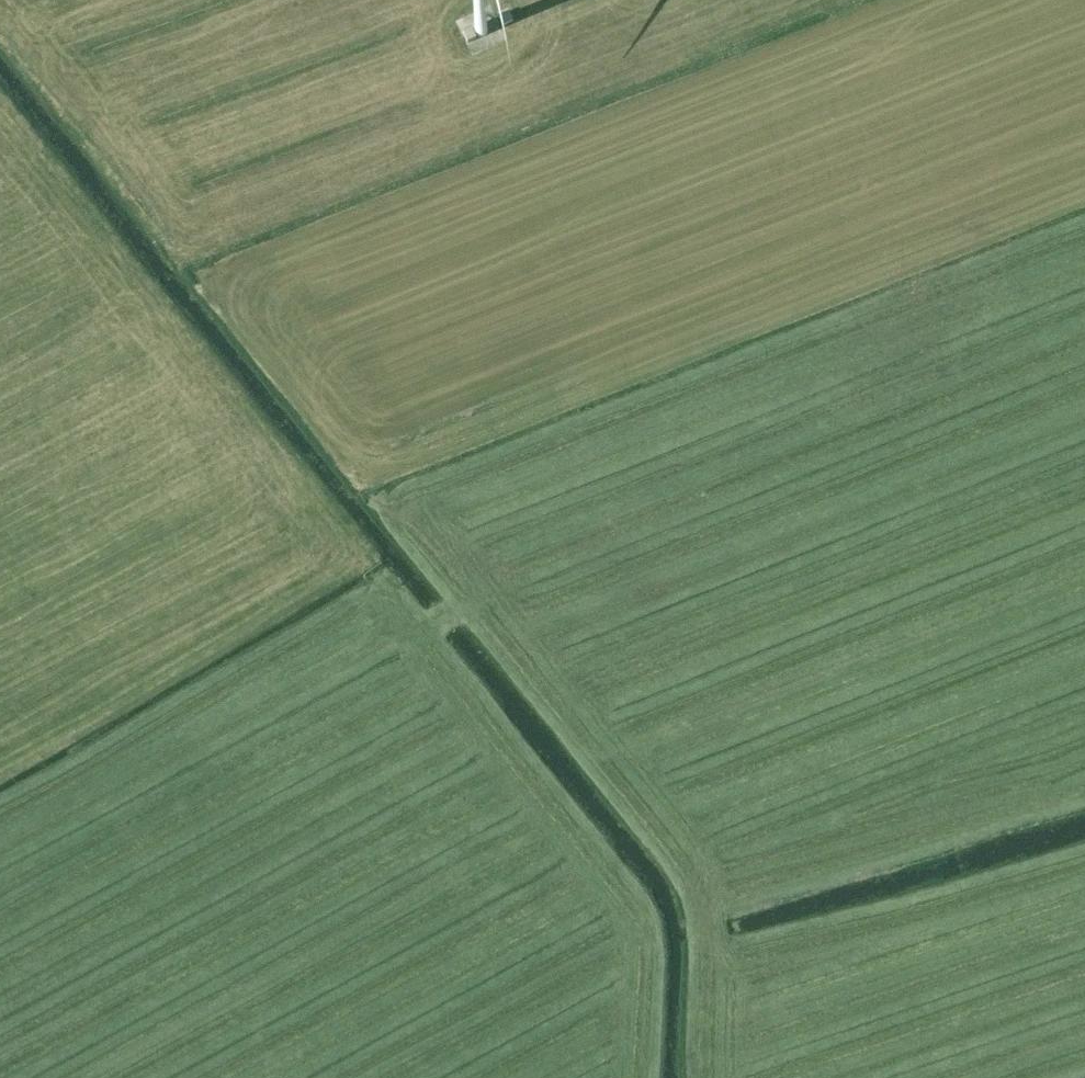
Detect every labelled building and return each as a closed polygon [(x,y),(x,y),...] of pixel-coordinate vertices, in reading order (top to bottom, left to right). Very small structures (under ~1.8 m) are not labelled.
[(482,25),(481,25),(479,25),(478,25),(477,25),(477,26),(476,27),(475,27),(475,28),(474,29),(474,30),(474,32),(474,33),(474,34),(475,35),(475,36),(476,36),(477,37),(478,38),(479,38),(480,38),(481,38),(482,38),(483,38),(484,37),(485,36),(486,35),(487,35),(487,34),(487,33),(487,31),(487,30),(487,29),(487,28),(486,28),(485,27),(485,26),(484,25),(483,25),(482,25)]
